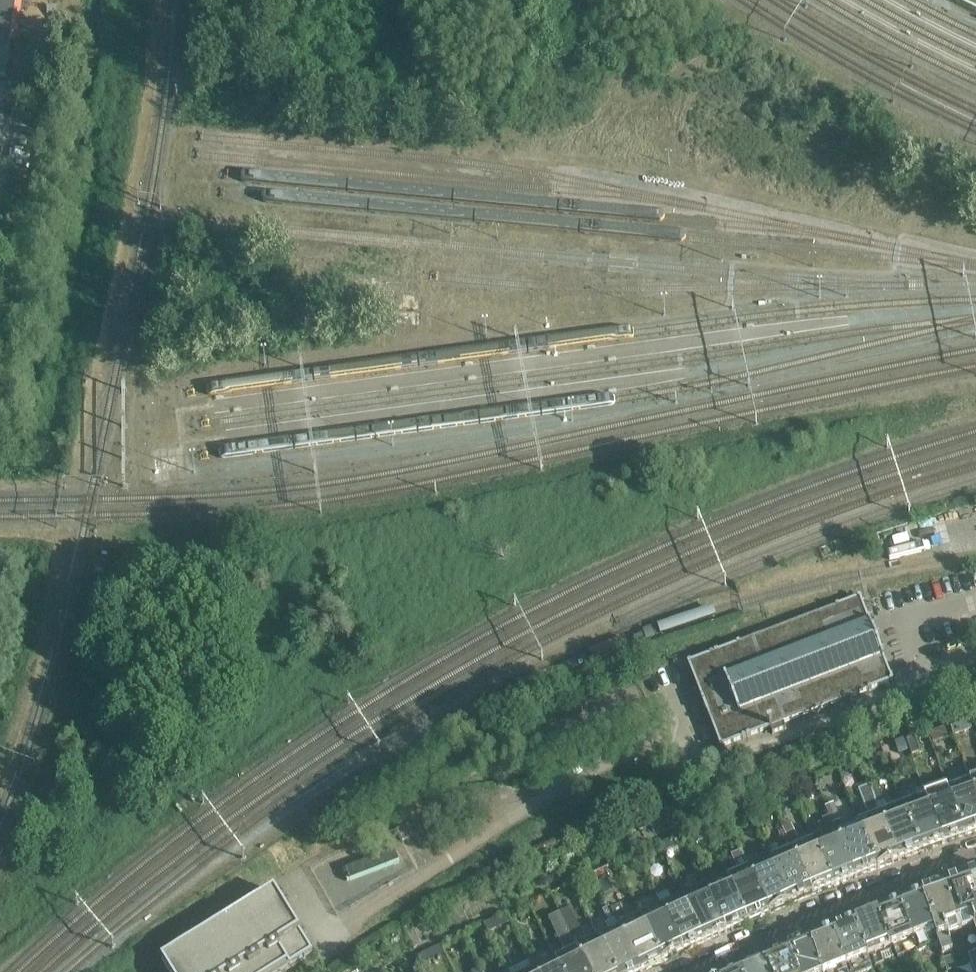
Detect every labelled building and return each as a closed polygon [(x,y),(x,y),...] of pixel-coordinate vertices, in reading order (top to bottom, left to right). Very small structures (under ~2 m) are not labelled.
[(6,77),(18,0),(0,0),(0,77),(6,77)] [(861,596),(689,664),(703,701),(721,748),(767,729),(768,730),(772,729),(774,734),(787,728),(785,723),(894,681),(876,635),(861,596)] [(951,728),(953,735),(971,728),(969,722),(951,728)] [(935,732),(939,742),(951,737),(947,727),(935,732)] [(851,770),(867,765),(863,755),(847,760),(851,770)] [(950,786),(966,834),(975,831),(975,790),(972,778),(964,755),(942,762),(950,786)] [(972,778),(975,790),(975,764),(974,761),(967,763),(972,778)] [(921,775),(912,778),(915,789),(925,786),(921,775)] [(900,859),(883,811),(879,802),(876,793),(873,783),(860,787),(870,816),(860,819),(878,868),(899,860),(900,859)] [(950,786),(927,794),(944,843),(966,834),(950,786)] [(881,791),(876,793),(879,802),(884,800),(881,791)] [(944,843),(927,794),(914,799),(905,802),(922,851),(944,843)] [(839,800),(829,803),(833,813),(836,821),(845,817),(839,800)] [(879,802),(883,811),(900,859),(922,851),(905,802),(892,807),(886,800),(884,800),(879,802)] [(659,828),(651,808),(633,815),(640,831),(649,827),(651,831),(659,828)] [(836,821),(833,813),(827,815),(830,823),(836,821)] [(739,822),(736,814),(730,816),(733,825),(739,822)] [(860,819),(838,828),(856,876),(878,868),(860,819)] [(795,821),(786,825),(791,838),(800,834),(795,821)] [(838,828),(815,837),(834,885),(856,876),(838,828)] [(815,837),(794,846),(813,894),(834,885),(815,837)] [(675,848),(672,840),(663,844),(667,852),(675,848)] [(794,846),(772,855),(792,903),(813,894),(794,846)] [(395,849),(345,869),(350,880),(399,861),(395,849)] [(747,858),(750,865),(770,913),(791,903),(792,903),(772,855),(759,861),(756,854),(747,858)] [(640,856),(630,861),(633,868),(643,863),(640,856)] [(750,865),(728,874),(748,921),(769,912),(770,913),(750,865)] [(728,874),(706,884),(727,931),(748,921),(728,874)] [(680,885),(684,894),(705,940),(727,931),(706,884),(702,875),(680,885)] [(960,930),(974,925),(975,930),(975,899),(968,876),(944,885),(960,930)] [(606,880),(600,883),(606,895),(612,892),(606,880)] [(944,885),(920,894),(933,931),(936,939),(938,939),(942,953),(953,950),(950,939),(961,934),(960,930),(944,885)] [(170,971),(281,971),(291,966),(314,952),(276,890),(163,960),(170,971)] [(659,895),(663,904),(684,951),(705,940),(684,894),(672,900),(668,891),(659,895)] [(933,931),(920,894),(898,903),(914,949),(915,953),(925,950),(925,948),(937,943),(933,931)] [(910,940),(898,903),(876,913),(889,951),(891,958),(901,954),(914,949),(910,940)] [(663,904),(641,915),(662,961),(662,962),(684,951),(663,904)] [(617,918),(620,925),(642,971),(662,961),(641,915),(637,907),(617,918)] [(577,946),(590,971),(616,971),(599,935),(587,941),(571,908),(561,912),(577,946)] [(599,935),(616,971),(640,971),(642,971),(620,925),(617,918),(613,909),(605,912),(609,921),(606,922),(595,928),(599,935)] [(556,957),(564,971),(590,971),(577,946),(561,912),(549,918),(566,952),(556,957)] [(881,954),(889,951),(876,913),(851,923),(869,969),(878,965),(875,957),(881,954)] [(492,934),(513,923),(509,915),(488,926),(492,934)] [(830,931),(843,967),(844,968),(845,971),(861,971),(869,969),(851,923),(830,931)] [(830,931),(808,940),(821,971),(845,971),(844,968),(843,967),(830,931)] [(787,949),(796,971),(821,971),(808,940),(788,949),(787,949)] [(965,945),(968,954),(969,954),(975,951),(975,948),(974,942),(965,945)] [(440,943),(419,954),(424,964),(445,952),(440,943)] [(764,959),(770,971),(796,971),(787,949),(764,959)] [(957,968),(952,956),(943,959),(948,971),(957,968)] [(535,967),(537,971),(564,971),(556,957),(535,967)] [(740,969),(742,971),(770,971),(764,959),(740,969)]
